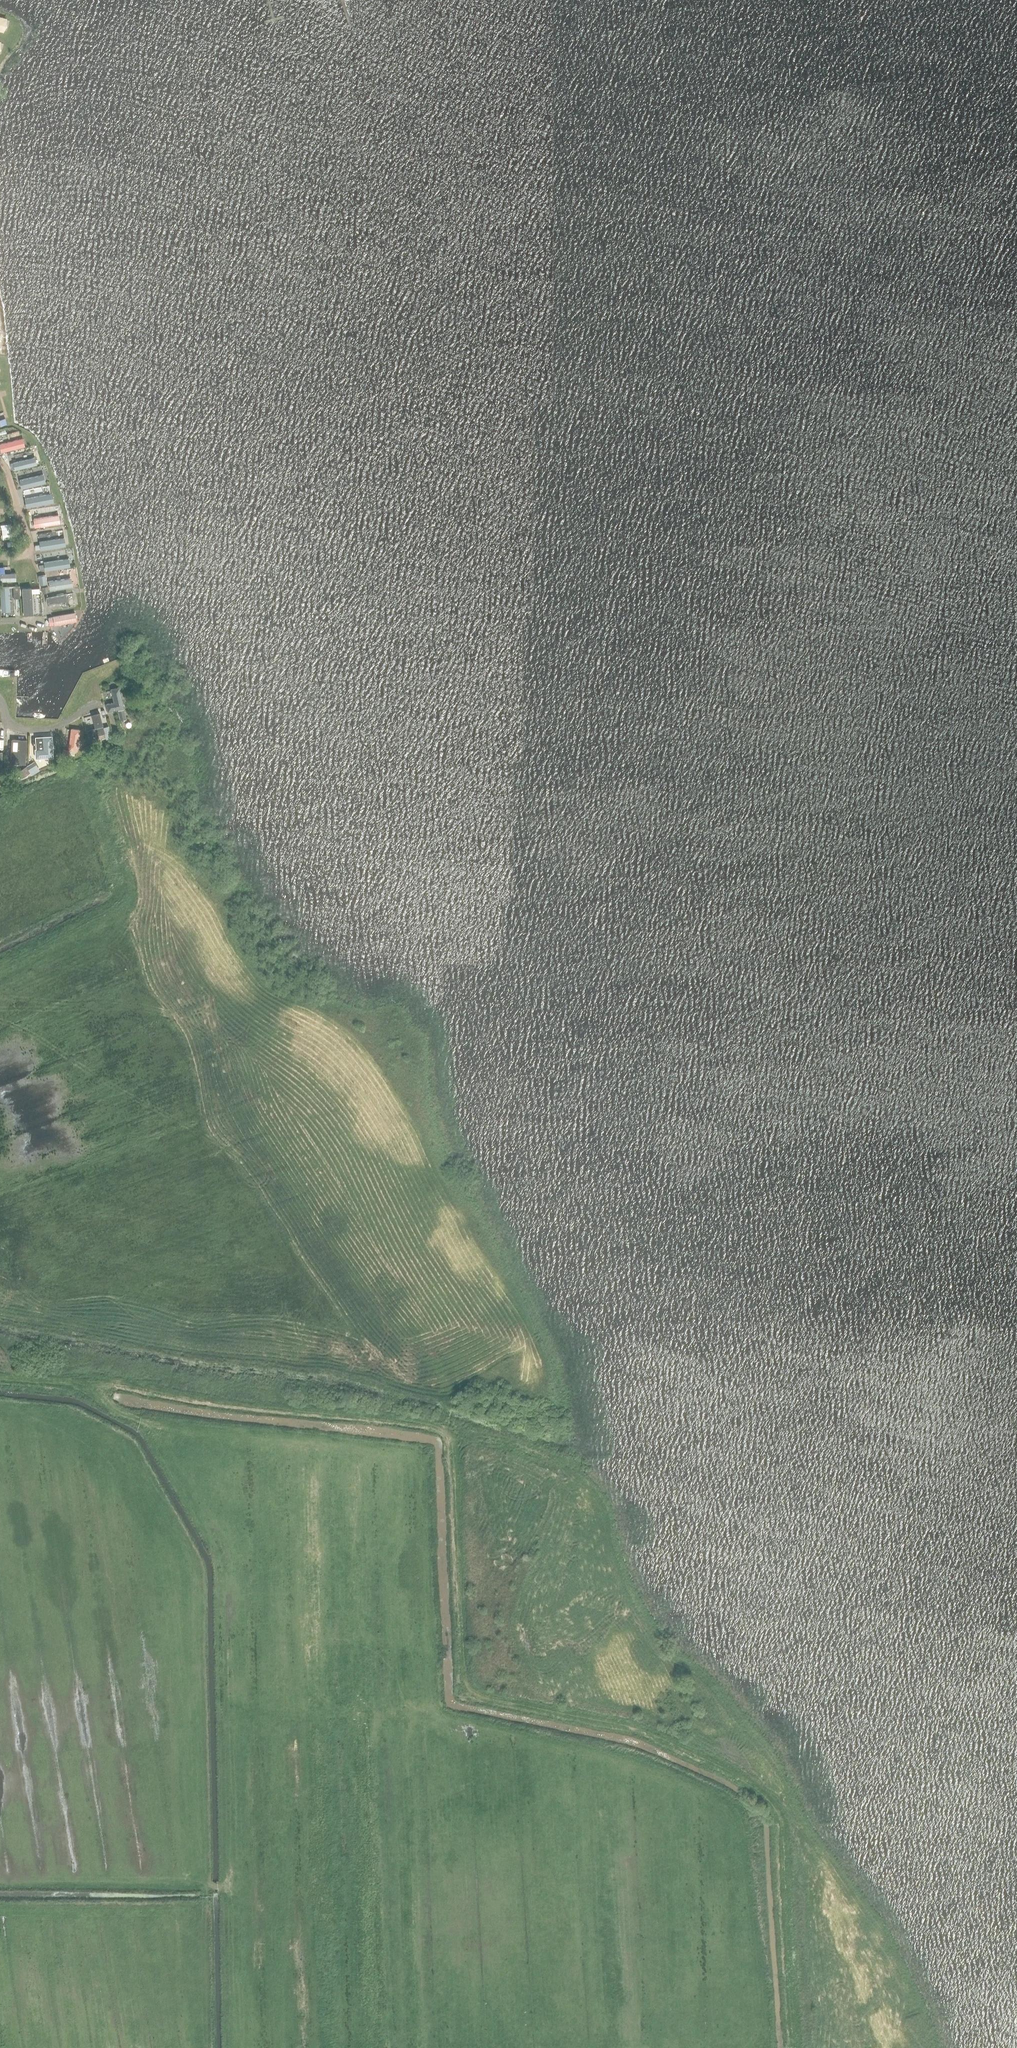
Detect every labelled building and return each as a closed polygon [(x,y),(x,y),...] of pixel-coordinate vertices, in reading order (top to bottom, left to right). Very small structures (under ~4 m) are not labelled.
[(7,418),(1,419),(0,413),(0,426),(9,424),(7,418)] [(3,451),(28,448),(27,438),(2,441),(3,451)] [(38,457),(11,461),(13,470),(40,466),(38,457)] [(22,479),(25,489),(49,482),(47,472),(22,479)] [(55,493),(27,496),(28,506),(56,503),(55,493)] [(36,516),(36,526),(63,525),(63,515),(36,516)] [(68,538),(41,540),(42,548),(69,546),(68,538)] [(45,560),(46,570),(74,568),(73,558),(45,560)] [(16,581),(16,572),(0,572),(0,581),(16,581)] [(38,576),(40,585),(47,584),(45,575),(38,576)] [(76,585),(74,576),(50,581),(53,591),(76,585)] [(23,587),(25,611),(32,610),(31,586),(23,587)] [(49,606),(76,602),(74,592),(48,596),(49,606)] [(107,701),(110,711),(127,707),(122,687),(105,691),(108,701),(107,701)] [(124,710),(118,711),(120,720),(126,719),(124,710)] [(80,750),(84,729),(74,727),(70,749),(80,750)] [(35,758),(54,757),(52,736),(42,736),(43,749),(35,749),(35,758)] [(12,751),(12,763),(26,764),(27,740),(18,739),(13,739),(12,751)] [(38,771),(32,762),(26,766),(31,773),(32,775),(38,771)] [(26,766),(16,772),(21,779),(31,773),(26,766)]
